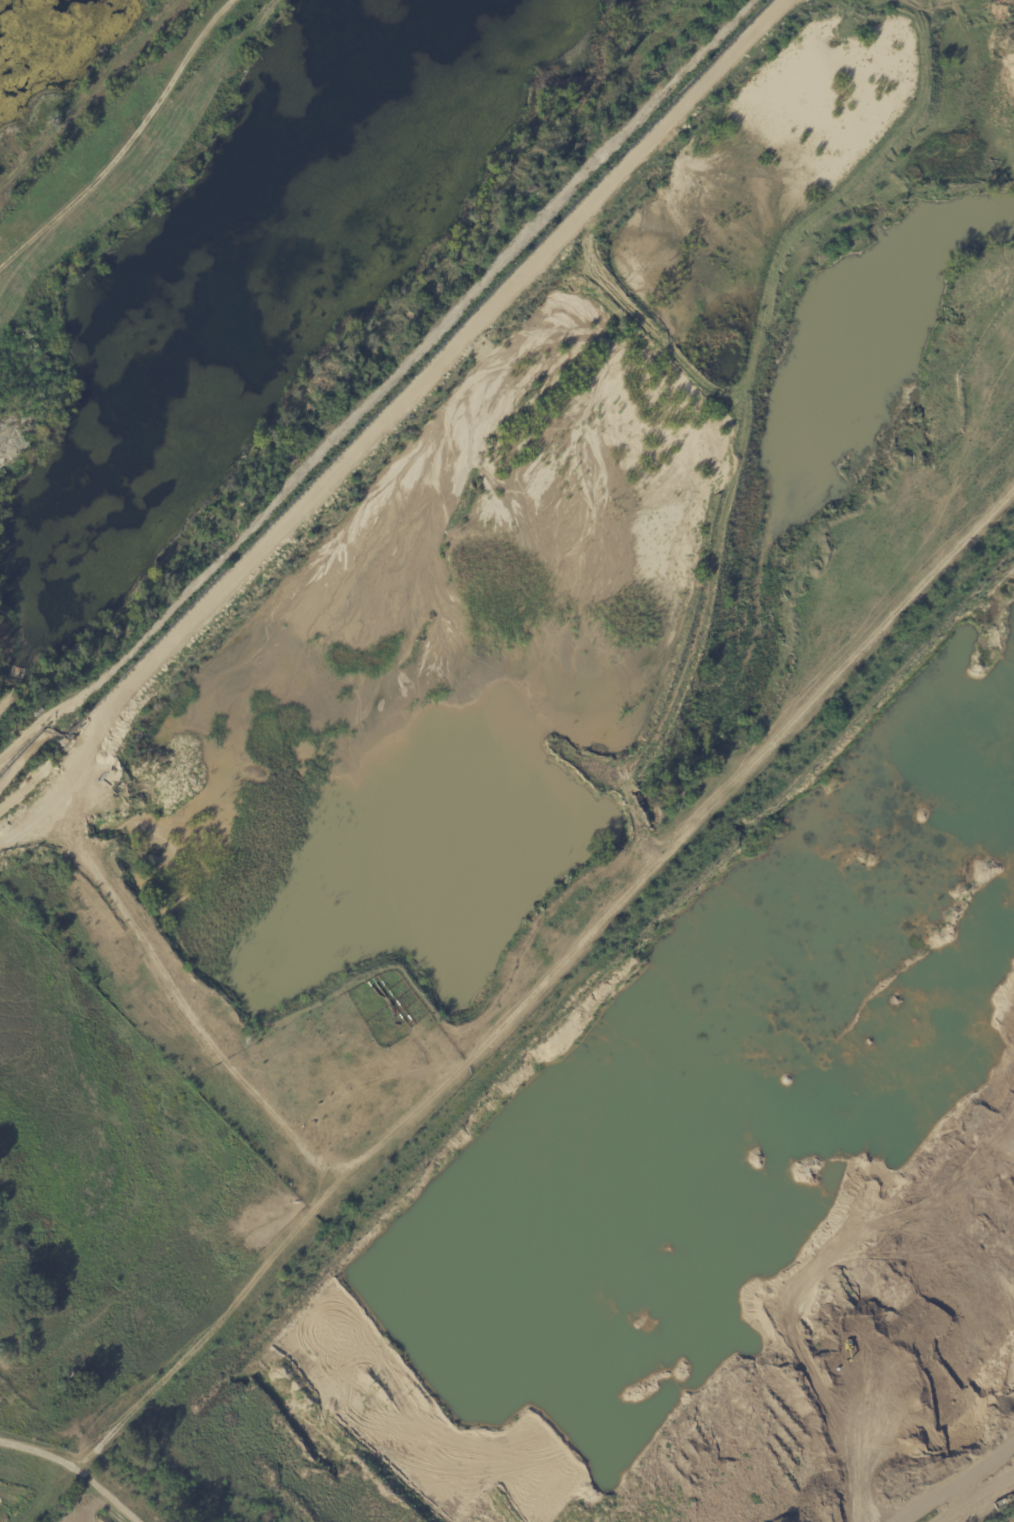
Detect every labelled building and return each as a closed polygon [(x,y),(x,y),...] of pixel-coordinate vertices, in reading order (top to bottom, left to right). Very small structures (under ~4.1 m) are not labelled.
[(43,712),(36,718),(33,714),(40,708),(43,712)]
